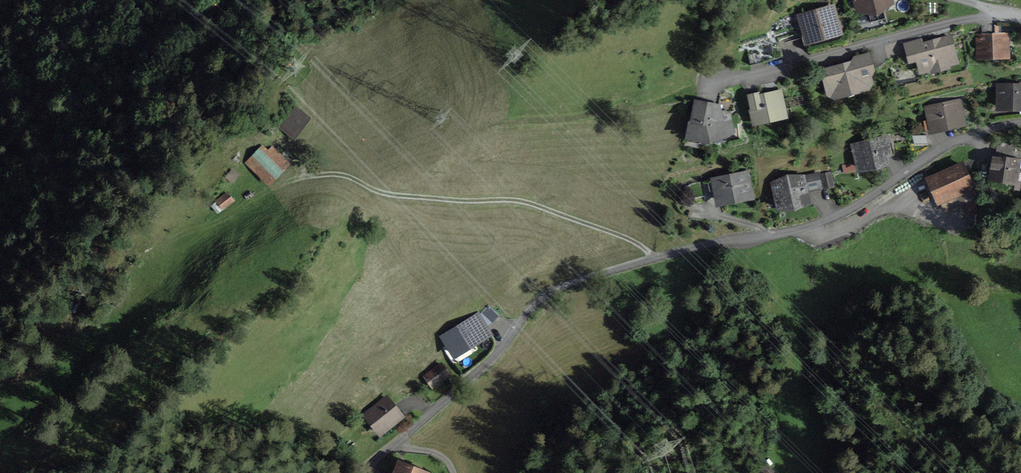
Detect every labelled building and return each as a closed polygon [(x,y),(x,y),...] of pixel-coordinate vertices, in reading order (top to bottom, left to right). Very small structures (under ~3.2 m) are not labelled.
[(863,10),(868,11),(883,7),(882,4),(891,1),(891,0),(861,0),(863,10)] [(803,19),(808,39),(804,40),(807,51),(812,50),(808,39),(837,31),(831,8),(805,16),(805,17),(804,17),(804,18),(803,19)] [(977,33),(978,58),(1009,57),(1008,32),(998,33),(998,24),(981,25),(982,33),(977,33)] [(906,44),(908,52),(905,53),(908,61),(918,59),(921,71),(933,67),(935,63),(939,66),(942,62),(946,64),(956,61),(950,38),(937,41),(936,43),(931,45),(929,43),(921,45),(920,40),(906,44)] [(856,58),(852,64),(853,69),(850,70),(848,67),(845,66),(841,68),(840,73),(838,73),(837,71),(825,75),(826,82),(830,84),(833,93),(842,91),(842,94),(846,93),(847,94),(850,96),(854,95),(856,92),(855,91),(859,90),(858,86),(867,84),(864,72),(872,70),(868,54),(856,58)] [(999,107),(1020,107),(1020,86),(999,86),(999,107)] [(749,96),(755,121),(784,115),(779,93),(760,97),(759,93),(749,96)] [(958,101),(927,108),(932,130),(951,125),(952,129),(957,128),(956,124),(963,123),(958,101)] [(711,106),(695,103),(689,134),(696,135),(696,138),(708,135),(709,138),(723,134),(723,131),(731,129),(727,113),(710,110),(711,106)] [(309,118),(295,107),(280,127),(294,138),(309,118)] [(889,137),(854,145),(860,170),(886,163),(884,155),(893,152),(889,137)] [(264,147),(250,160),(270,180),(288,163),(273,148),(269,152),(264,147)] [(991,177),(1015,181),(1019,155),(1004,152),(1003,159),(994,158),(991,177)] [(930,179),(939,200),(972,186),(962,165),(930,179)] [(821,174),(824,188),(833,186),(830,172),(821,174)] [(745,174),(715,180),(718,196),(719,201),(749,195),(745,174)] [(782,178),(783,181),(773,183),(779,208),(808,201),(806,192),(821,188),(818,174),(790,180),(789,177),(782,178)] [(233,200),(228,193),(212,206),(218,213),(233,200)] [(444,336),(455,354),(488,333),(483,325),(479,327),(474,319),(477,317),(476,316),(477,315),(444,336)] [(441,364),(425,376),(433,386),(449,374),(441,364)] [(387,398),(366,415),(380,433),(401,416),(387,398)] [(758,467),(764,472),(772,472),(774,472),(763,461),(758,467)] [(395,472),(426,472),(400,462),(395,472)]
